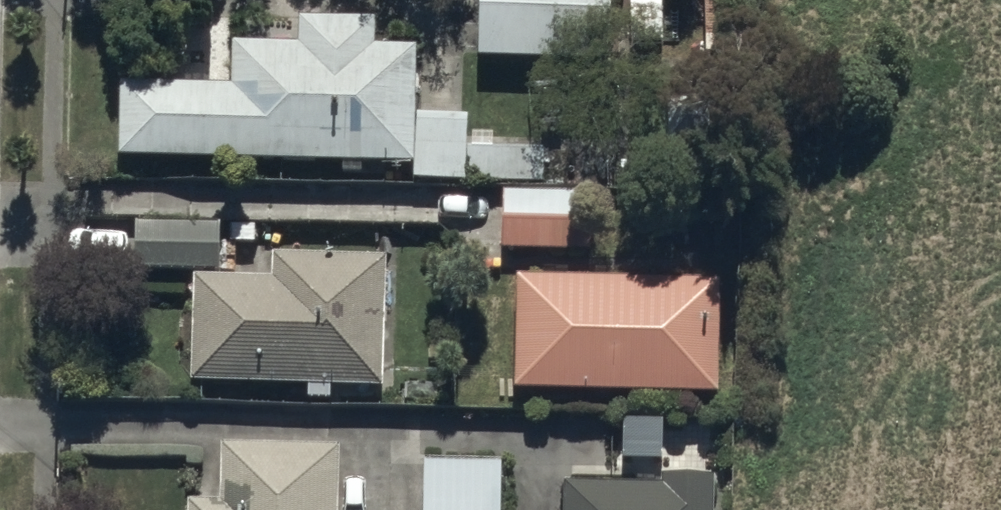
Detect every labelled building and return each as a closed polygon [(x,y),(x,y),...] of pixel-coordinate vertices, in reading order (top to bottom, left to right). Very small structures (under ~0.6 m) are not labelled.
[(481,74),(614,75),(614,0),(481,0),(481,74)] [(121,175),(321,176),(416,176),(416,191),(543,191),(543,159),(468,159),(468,128),(417,128),(417,60),(376,60),(376,29),(298,29),(298,57),(234,57),(234,97),(121,97),(121,175)] [(594,204),(504,204),(503,261),(592,264),(594,204)] [(222,234),(137,236),(138,284),(223,282),(222,234)] [(271,289),(195,287),(192,397),(308,400),(307,413),(329,414),(329,402),(386,403),(389,272),(272,269),(271,289)] [(719,294),(517,292),(516,407),(718,409),(719,294)] [(224,460),(223,509),(338,509),(338,461),(224,460)] [(425,467),(425,509),(501,509),(502,468),(425,467)] [(713,490),(659,489),(659,496),(566,495),(566,509),(712,509),(713,490)]
